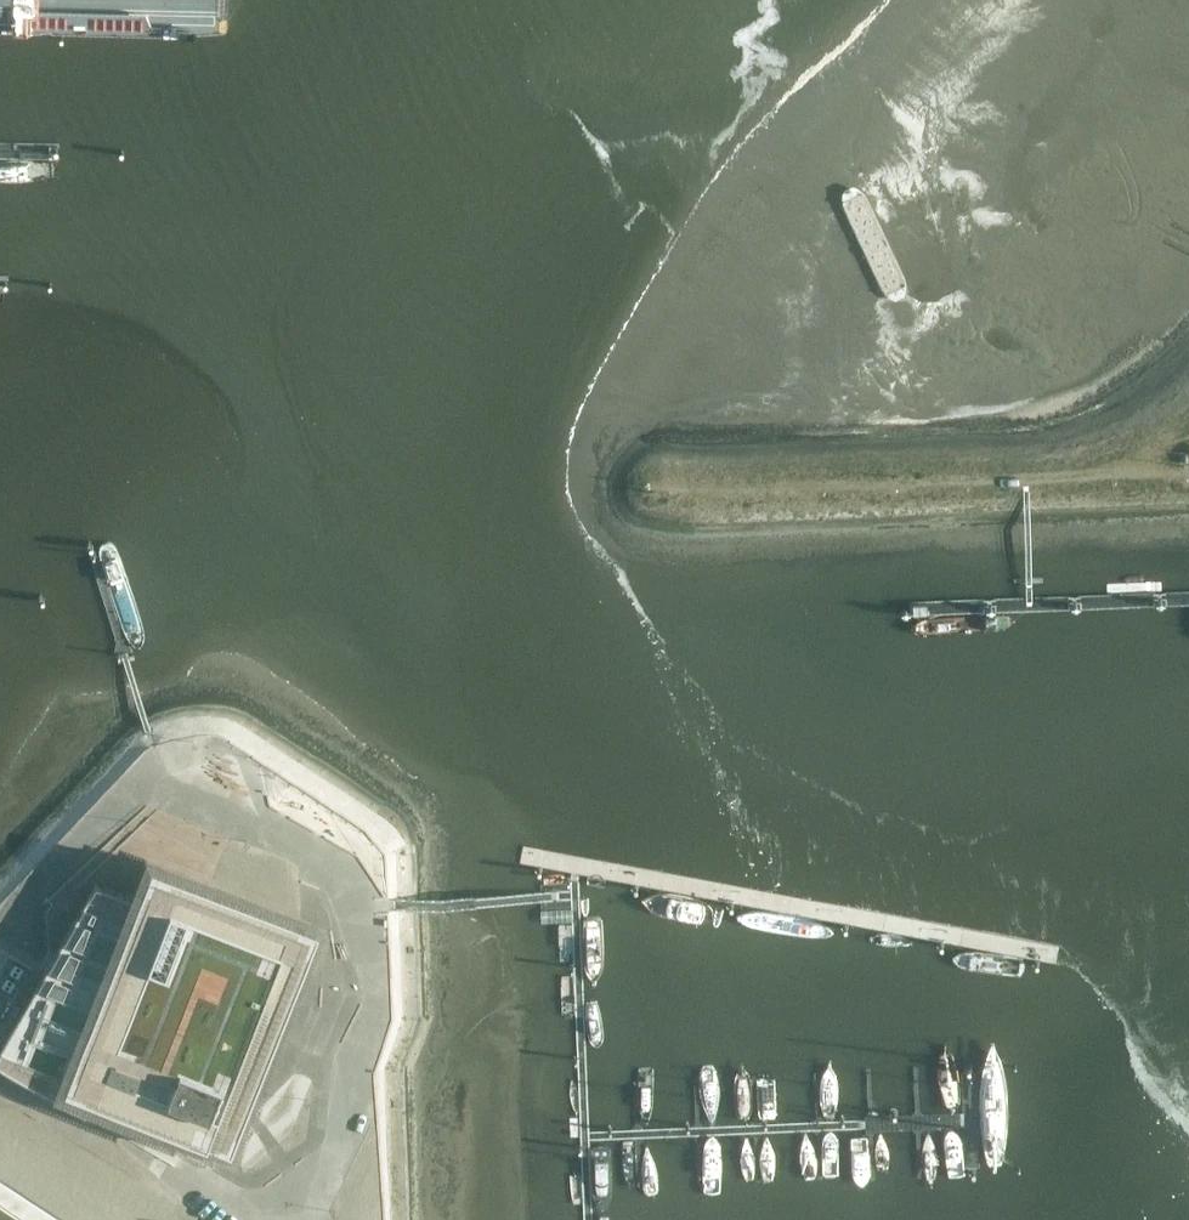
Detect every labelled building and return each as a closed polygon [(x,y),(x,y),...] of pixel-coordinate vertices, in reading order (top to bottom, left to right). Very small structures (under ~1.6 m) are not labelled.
[(160,720),(164,798),(212,795),(211,763),(220,763),(219,740),(208,740),(207,718),(160,720)] [(0,1045),(0,1063),(85,1112),(93,1098),(228,1151),(295,980),(316,928),(150,863),(137,897),(94,880),(0,1045)]
